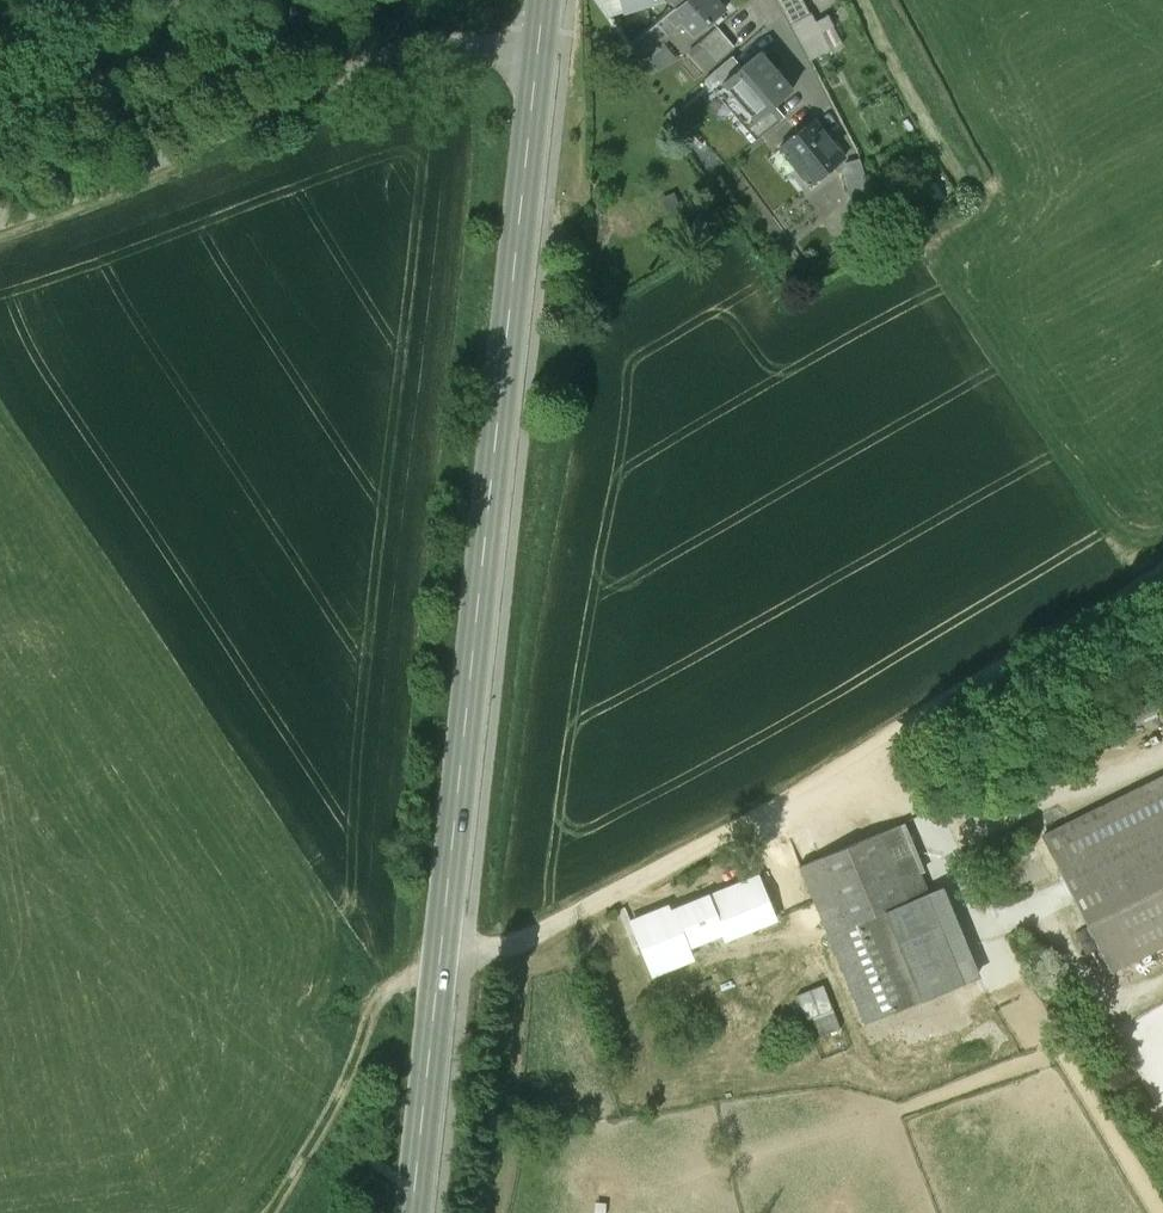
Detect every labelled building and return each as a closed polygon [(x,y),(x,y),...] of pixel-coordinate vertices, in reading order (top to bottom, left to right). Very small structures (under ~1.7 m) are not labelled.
[(609,15),(659,0),(599,0),(609,15)] [(714,0),(686,0),(676,8),(667,16),(676,26),(681,22),(693,37),(724,11),(714,0)] [(804,43),(821,33),(802,0),(780,0),(804,43)] [(676,26),(667,16),(646,33),(655,44),(662,38),(676,26)] [(699,45),(715,63),(734,48),(718,29),(699,45)] [(646,33),(629,47),(643,64),(649,59),(658,69),(679,57),(662,38),(655,44),(646,33)] [(793,91),(759,53),(742,68),(723,84),(724,85),(739,101),(734,105),(751,125),(755,121),(756,122),(775,106),(793,91)] [(705,81),(715,93),(724,85),(723,84),(742,68),(733,57),(705,81)] [(747,129),(758,141),(785,118),(775,106),(756,122),(755,121),(751,125),(747,129)] [(842,158),(814,122),(788,142),(804,163),(798,168),(809,183),(842,158)] [(870,196),(858,157),(845,160),(841,168),(852,202),(870,196)] [(1042,836),(1110,970),(1162,944),(1162,777),(1042,836)] [(865,1025),(966,983),(900,825),(799,867),(865,1025)] [(758,883),(710,903),(707,896),(669,911),(684,948),(686,947),(722,932),(724,938),(775,918),(758,875),(755,876),(758,883)] [(669,911),(653,917),(652,914),(630,922),(650,974),(690,957),(686,947),(684,948),(669,911)] [(823,985),(796,996),(806,1020),(833,1009),(823,985)]
